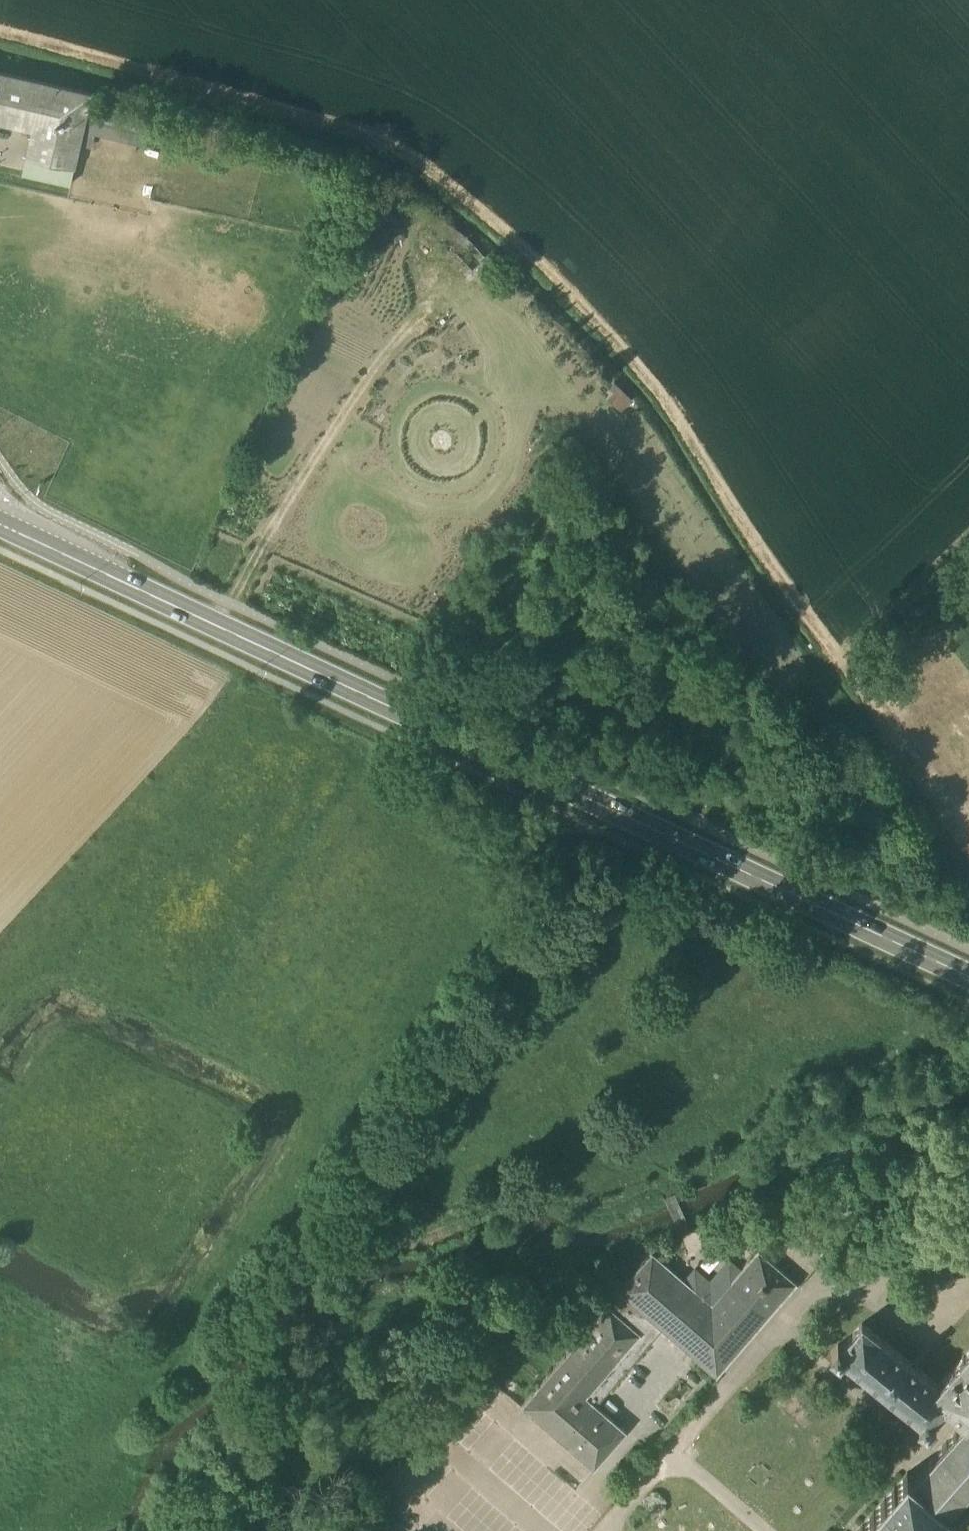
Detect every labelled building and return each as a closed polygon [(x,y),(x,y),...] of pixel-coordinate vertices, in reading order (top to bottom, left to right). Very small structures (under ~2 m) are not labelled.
[(0,71),(0,121),(33,128),(27,156),(75,166),(84,124),(149,140),(155,116),(91,100),(93,92),(0,71)] [(441,222),(424,242),(457,270),(474,250),(441,222)] [(601,400),(618,419),(638,400),(620,382),(601,400)] [(717,1375),(798,1282),(758,1248),(712,1302),(653,1251),(619,1290),(621,1292),(610,1305),(609,1304),(522,1404),(595,1466),(627,1429),(597,1403),(662,1328),(717,1375)] [(956,1515),(950,1510),(968,1488),(968,1349),(939,1384),(862,1322),(841,1346),(838,1343),(831,1351),(841,1360),(844,1358),(920,1421),(918,1423),(926,1429),(947,1404),(966,1420),(913,1480),(906,1474),(856,1530),(942,1530),(956,1515)]
